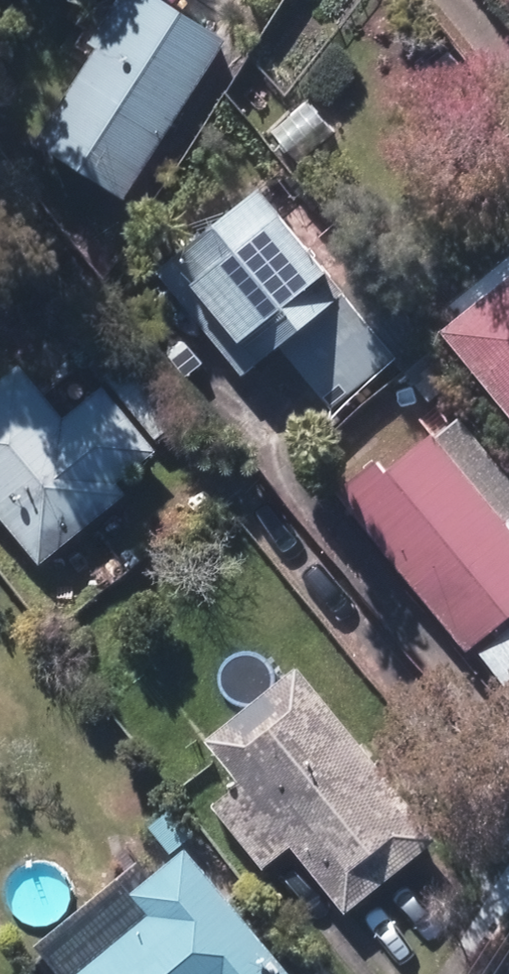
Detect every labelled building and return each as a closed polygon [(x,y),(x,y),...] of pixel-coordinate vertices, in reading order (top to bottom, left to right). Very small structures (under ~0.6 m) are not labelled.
[(124,206),(225,46),(151,0),(129,0),(34,150),(124,206)] [(234,98),(262,134),(284,115),(255,81),(234,98)] [(278,352),(342,430),(431,355),(368,279),(343,300),(257,195),(156,279),(241,382),(278,352)] [(508,423),(508,284),(441,338),(508,423)] [(104,382),(155,445),(191,416),(139,353),(104,382)] [(38,571),(125,502),(115,490),(154,458),(104,395),(98,401),(77,375),(42,404),(17,374),(0,388),(0,525),(38,571)] [(464,657),(508,621),(508,539),(503,532),(508,527),(508,487),(459,425),(386,484),(374,467),(336,498),(464,657)] [(508,697),(508,635),(479,660),(508,697)] [(291,854),(345,921),(436,847),(296,673),(205,749),(240,791),(211,814),(262,877),(291,854)] [(149,834),(170,859),(193,840),(172,815),(149,834)] [(183,856),(148,885),(135,870),(36,953),(53,973),(283,973),(183,856)]
